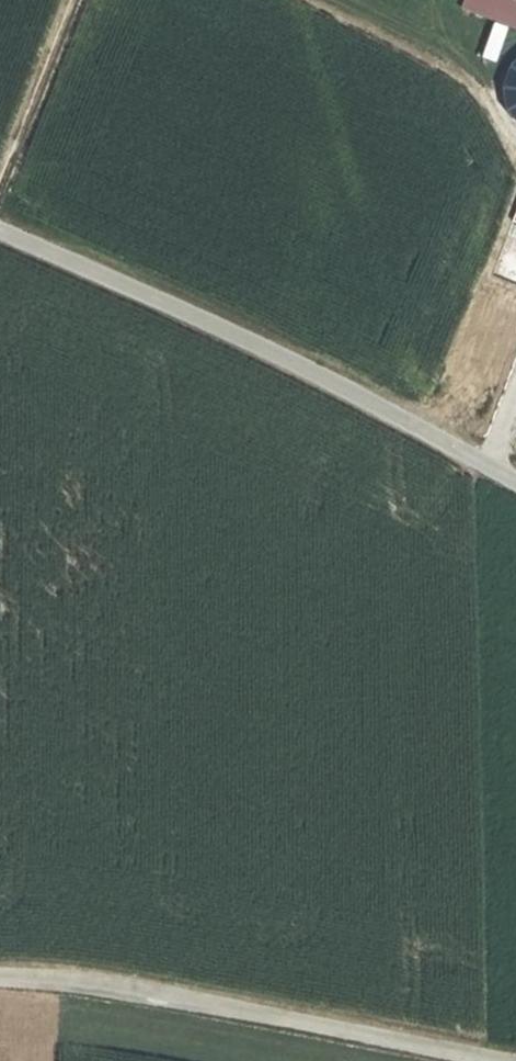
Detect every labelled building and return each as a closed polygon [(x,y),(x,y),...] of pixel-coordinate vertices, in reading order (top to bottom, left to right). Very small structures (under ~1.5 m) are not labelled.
[(461,8),(515,29),(515,0),(464,0),(461,8)]
